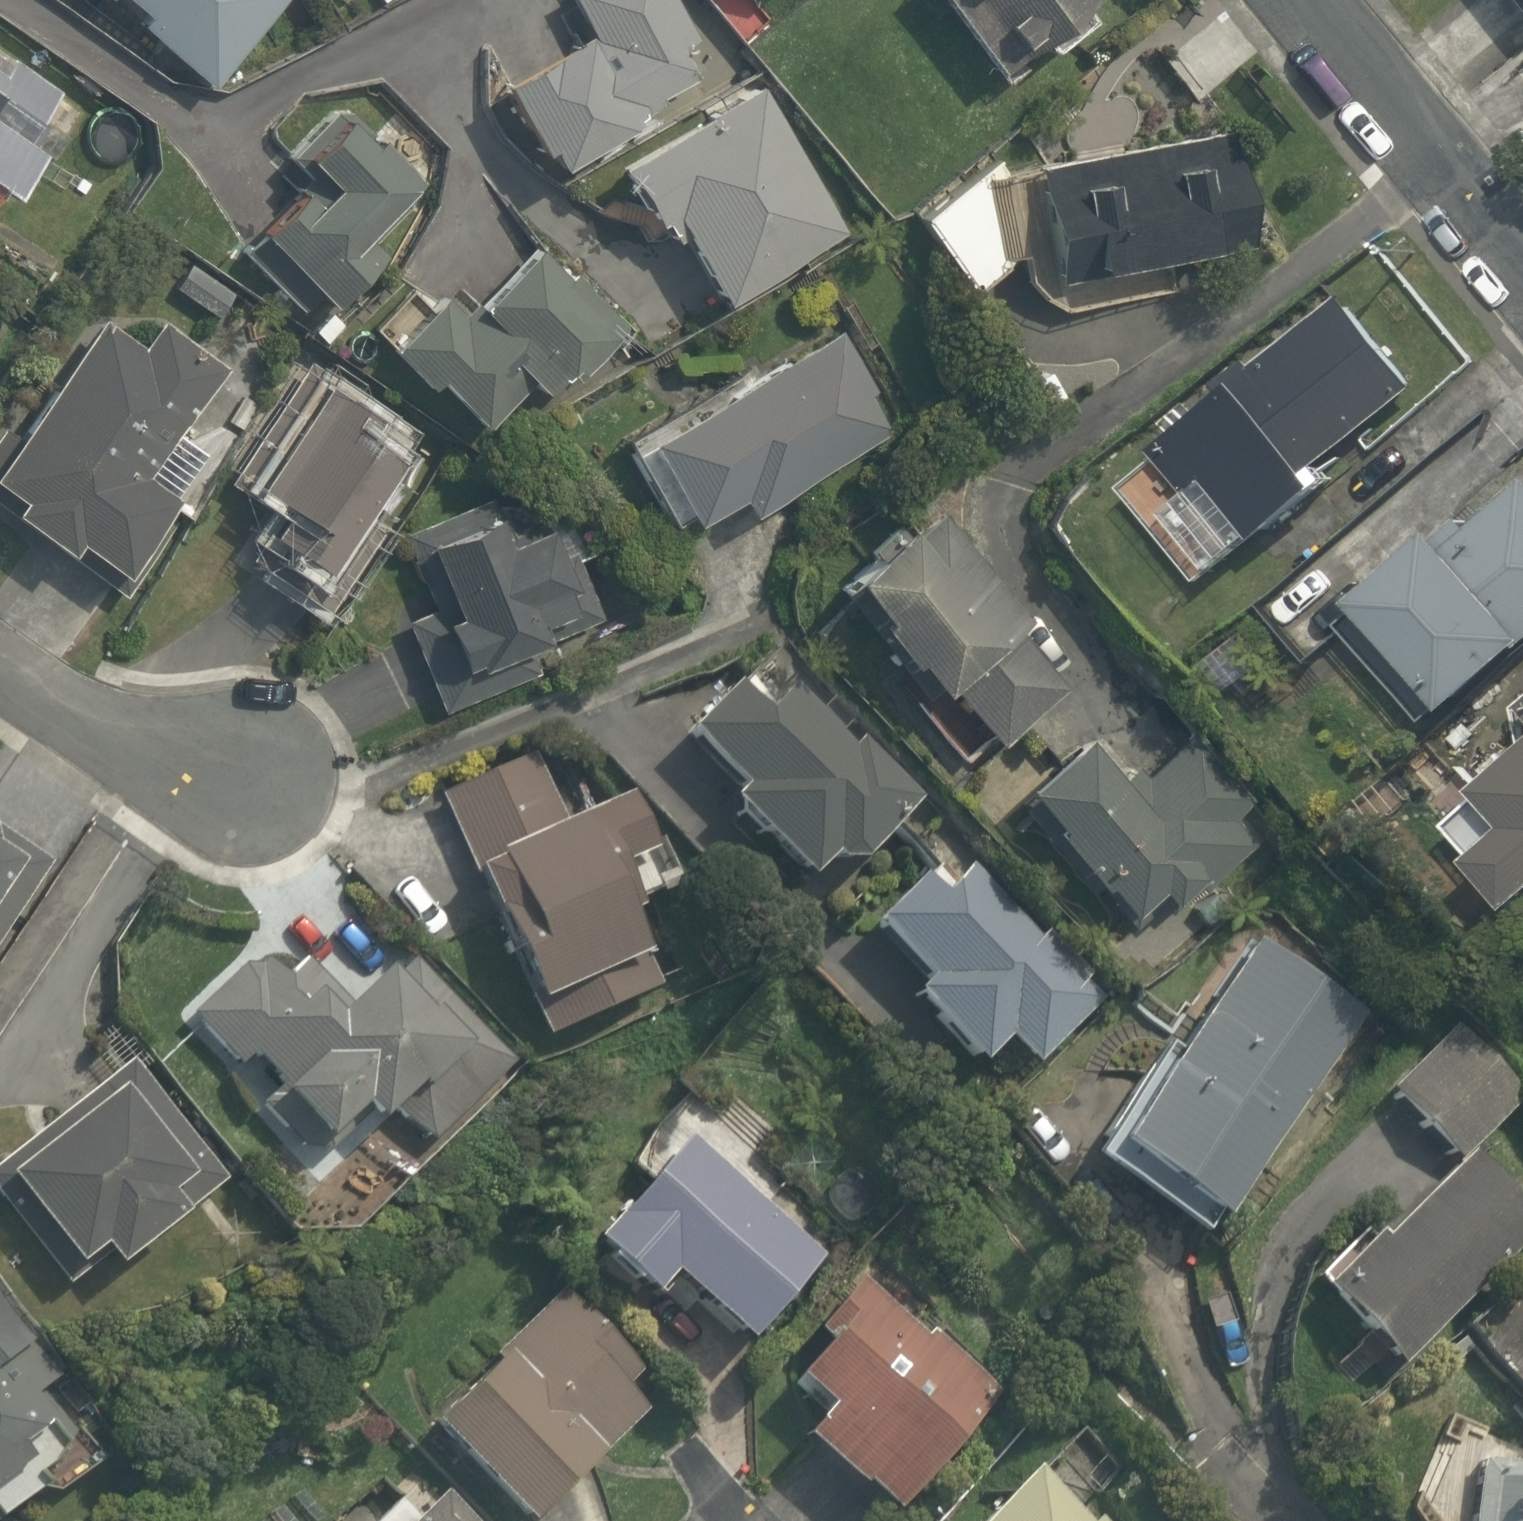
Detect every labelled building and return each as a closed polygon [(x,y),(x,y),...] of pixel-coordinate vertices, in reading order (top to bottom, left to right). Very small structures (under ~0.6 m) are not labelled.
[(167,23),(160,31),(245,98),(321,0),(138,0),(167,23)] [(672,0),(581,0),(602,40),(511,87),(558,179),(721,95),(672,0)] [(1018,92),(1129,0),(941,0),(1018,92)] [(17,201),(34,210),(61,162),(36,148),(71,87),(13,54),(3,71),(0,70),(0,232),(17,201)] [(769,91),(626,176),(673,254),(691,243),(732,312),(857,237),(769,91)] [(439,191),(363,112),(315,158),(346,189),(276,257),(322,305),(439,191)] [(1268,263),(1242,136),(1043,175),(1068,303),(1268,263)] [(1053,243),(999,169),(921,226),(974,299),(1053,243)] [(468,294),(414,354),(511,442),(555,393),(580,416),(649,339),(561,260),(503,325),(468,294)] [(1331,465),(1421,398),(1357,312),(1169,452),(1260,575),(1358,501),(1331,465)] [(153,583),(231,459),(206,444),(253,370),(183,326),(169,349),(125,321),(57,430),(37,418),(0,477),(0,486),(44,514),(34,532),(104,576),(115,558),(153,583)] [(757,522),(898,454),(844,340),(628,443),(676,544),(750,508),(757,522)] [(264,569),(337,618),(450,450),(326,367),(250,481),(301,514),(264,569)] [(409,620),(441,704),(569,657),(556,621),(587,610),(559,532),(527,544),(509,496),(406,534),(434,611),(409,620)] [(1354,632),(1446,737),(1522,670),(1522,510),(1474,552),(1462,537),(1354,632)] [(1002,754),(1070,701),(1031,651),(1047,638),(952,518),(856,594),(951,714),(963,704),(1002,754)] [(842,863),(864,883),(932,806),(759,654),(691,731),(755,787),(727,819),(814,895),(842,863)] [(1182,917),(1278,834),(1193,737),(1133,789),(1092,742),(1030,796),(1143,926),(1170,903),(1182,917)] [(680,880),(643,796),(566,830),(534,756),(445,795),(555,1042),(669,991),(629,902),(680,880)] [(1456,830),(1522,901),(1522,766),(1456,830)] [(0,823),(0,952),(57,858),(0,823)] [(1017,1051),(1037,1069),(1105,994),(946,851),(878,926),(939,981),(912,1012),(990,1082),(1017,1051)] [(361,1015),(286,937),(195,1024),(331,1165),(377,1120),(392,1135),(409,1119),(439,1151),(527,1067),(421,957),(361,1015)] [(1367,1023),(1250,947),(1104,1174),(1221,1250),(1367,1023)] [(1522,1105),(1458,1032),(1389,1094),(1454,1166),(1522,1105)] [(89,1291),(114,1272),(126,1289),(199,1233),(186,1217),(230,1184),(140,1066),(0,1173),(0,1206),(8,1216),(22,1205),(89,1291)] [(687,1136),(590,1252),(667,1317),(686,1294),(758,1354),(836,1260),(687,1136)] [(1482,1165),(1399,1251),(1370,1222),(1310,1284),(1399,1370),(1522,1243),(1522,1205),(1482,1165)] [(864,1289),(789,1388),(825,1415),(804,1443),(906,1520),(1002,1394),(864,1289)] [(565,1298),(436,1444),(524,1520),(552,1520),(668,1388),(565,1298)] [(93,1470),(47,1409),(69,1393),(0,1300),(0,1520),(24,1520),(93,1470)] [(1043,1474),(996,1520),(1090,1520),(1043,1474)] [(1480,1479),(1474,1520),(1522,1520),(1522,1485),(1480,1479)] [(409,1499),(385,1520),(430,1520),(409,1499)]
